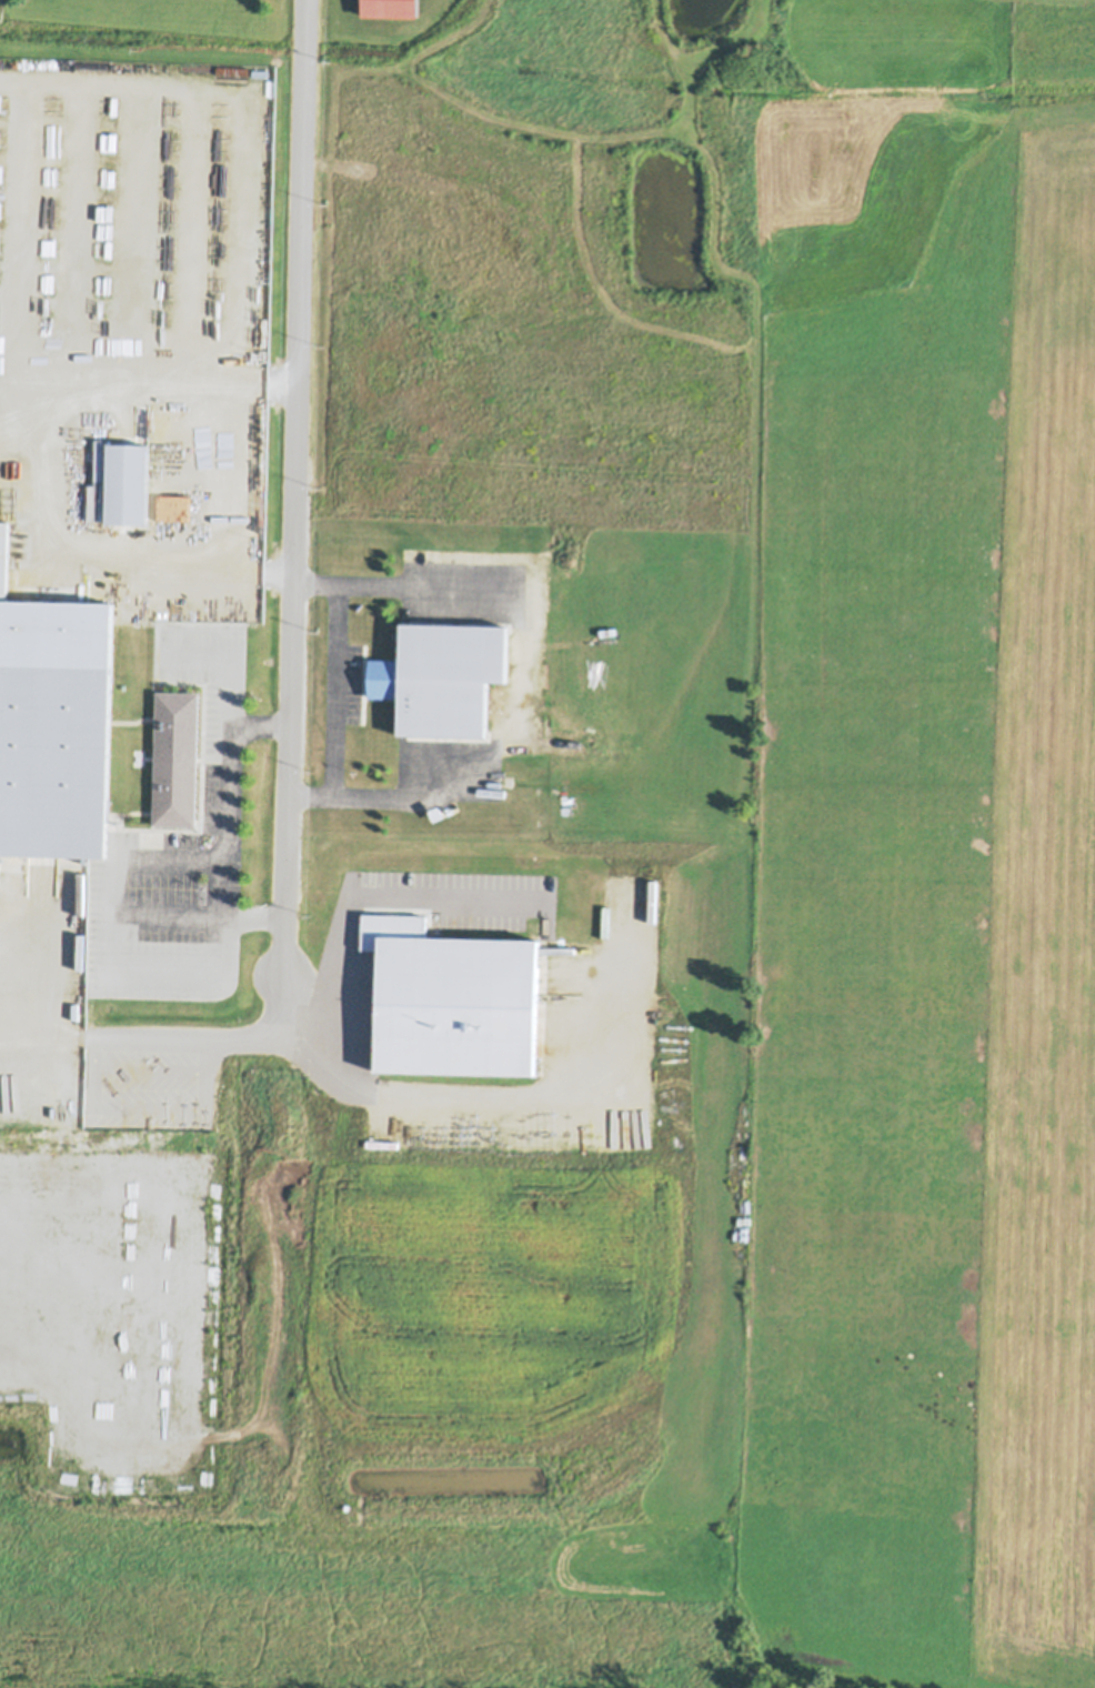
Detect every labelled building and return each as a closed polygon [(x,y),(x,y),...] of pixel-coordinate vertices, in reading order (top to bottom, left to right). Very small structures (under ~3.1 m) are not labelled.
[(107,443),(148,444),(145,523),(104,523),(107,443)] [(0,522),(0,602),(7,602),(9,522),(0,522)] [(400,623),(506,626),(505,682),(486,682),(485,737),(398,735),(399,697),(366,696),(368,659),(400,660),(400,623)] [(107,858),(0,855),(0,664),(111,667),(107,858)] [(153,757),(197,758),(195,825),(152,824),(153,757)] [(429,811),(440,806),(443,817),(433,821),(429,811)]
